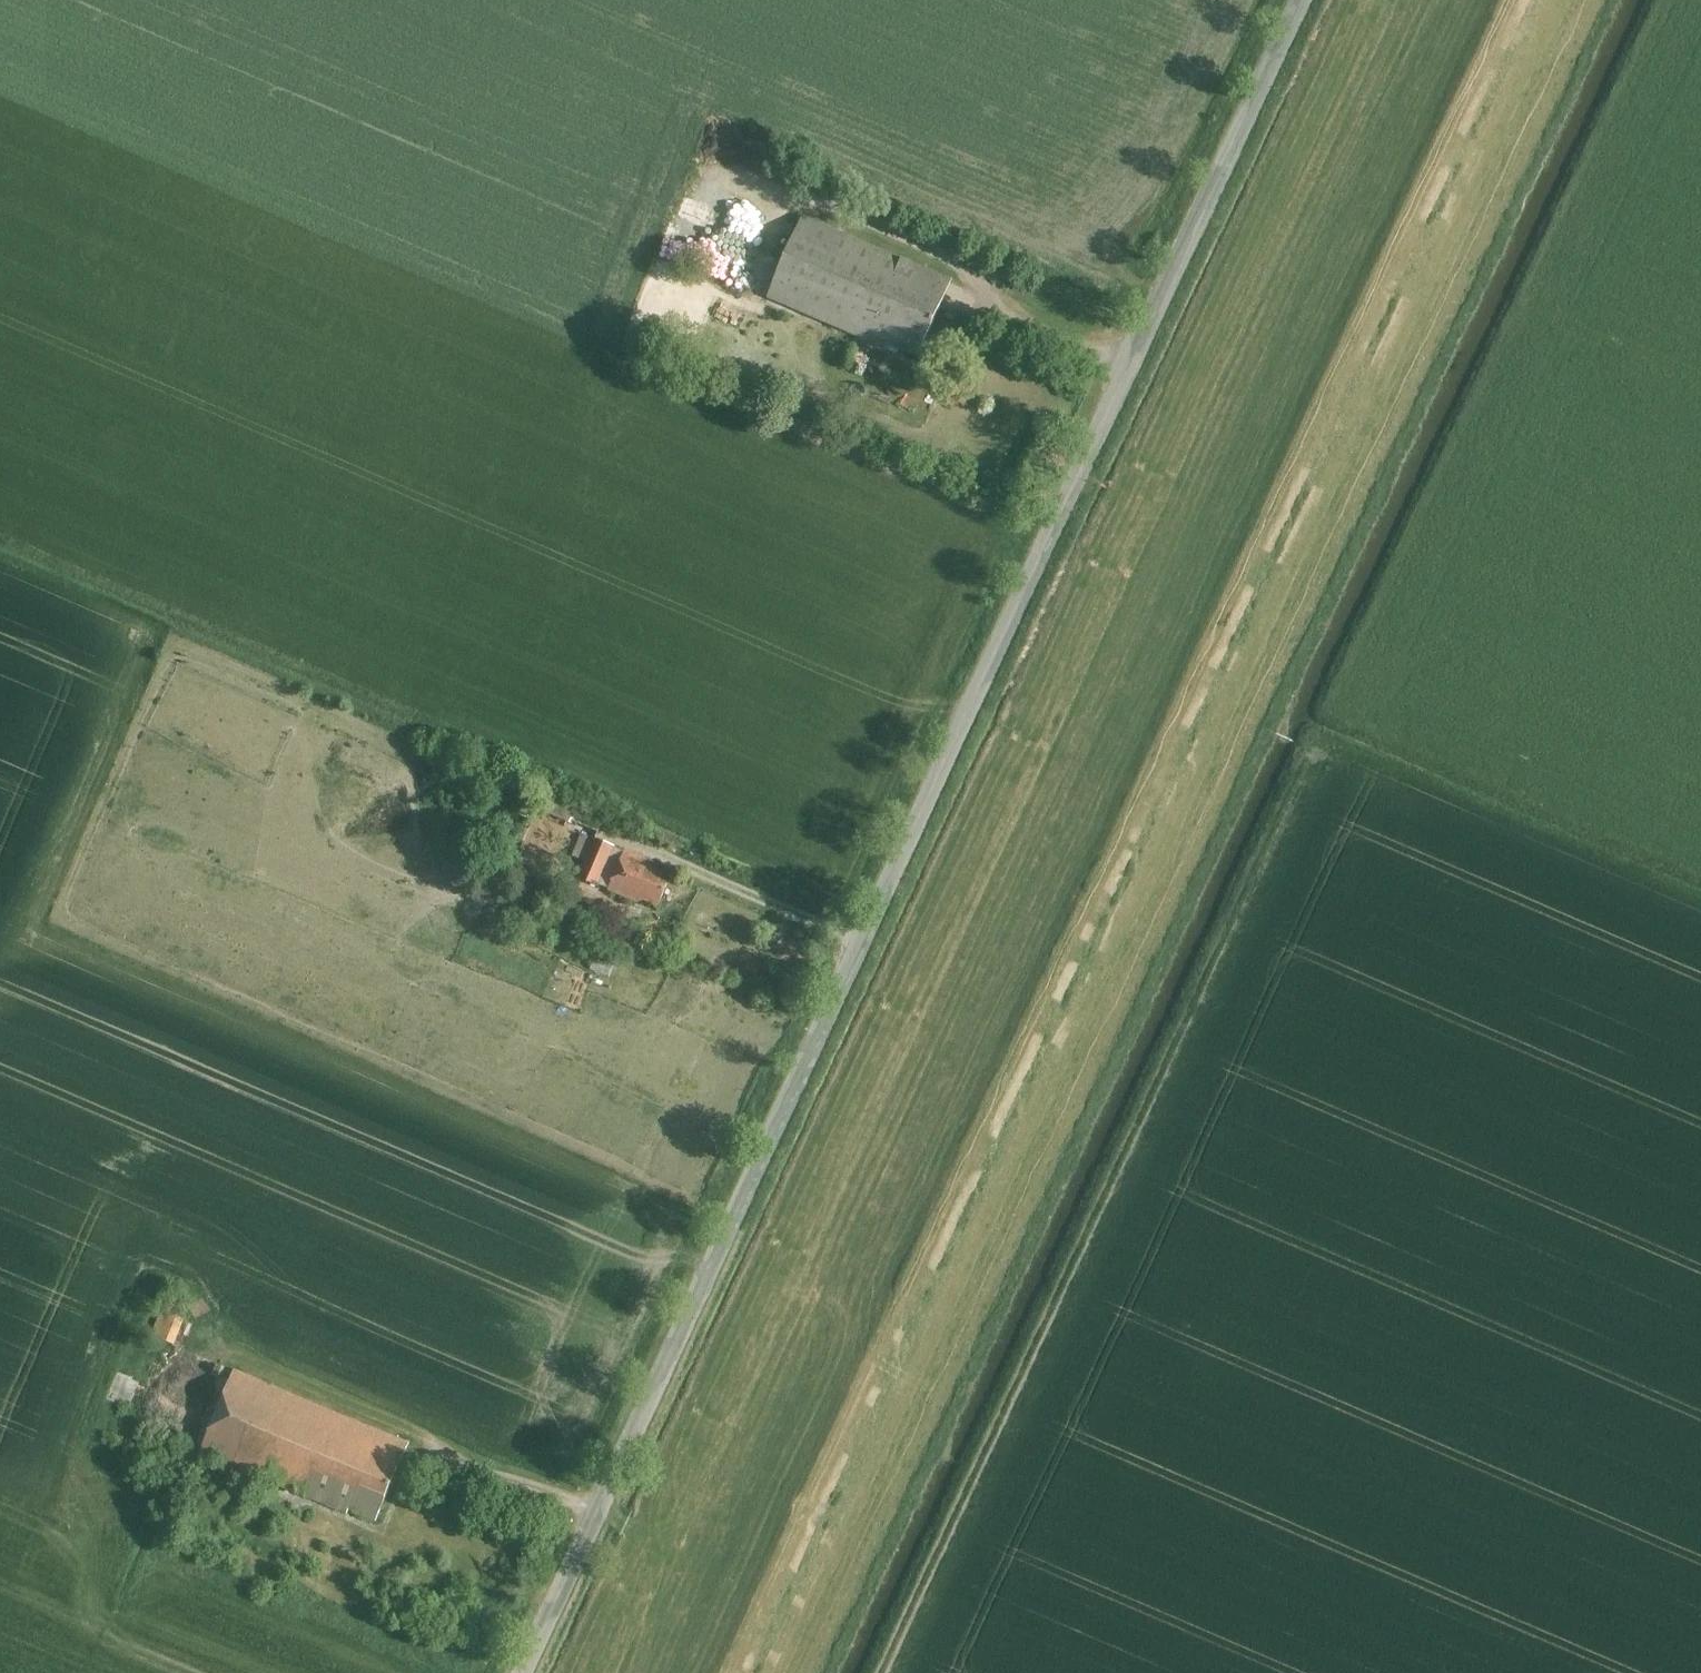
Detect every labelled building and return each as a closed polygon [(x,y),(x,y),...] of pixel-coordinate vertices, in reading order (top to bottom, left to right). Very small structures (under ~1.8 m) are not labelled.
[(728,179),(724,189),(745,198),(749,188),(728,179)] [(755,195),(750,204),(773,215),(777,206),(755,195)] [(806,218),(773,298),(919,359),(953,279),(806,218)] [(1044,485),(1051,489),(1056,478),(1050,474),(1044,485)] [(655,861),(597,840),(583,877),(654,904),(667,871),(654,866),(655,861)] [(410,1441),(235,1371),(201,1455),(376,1525),(410,1441)]
